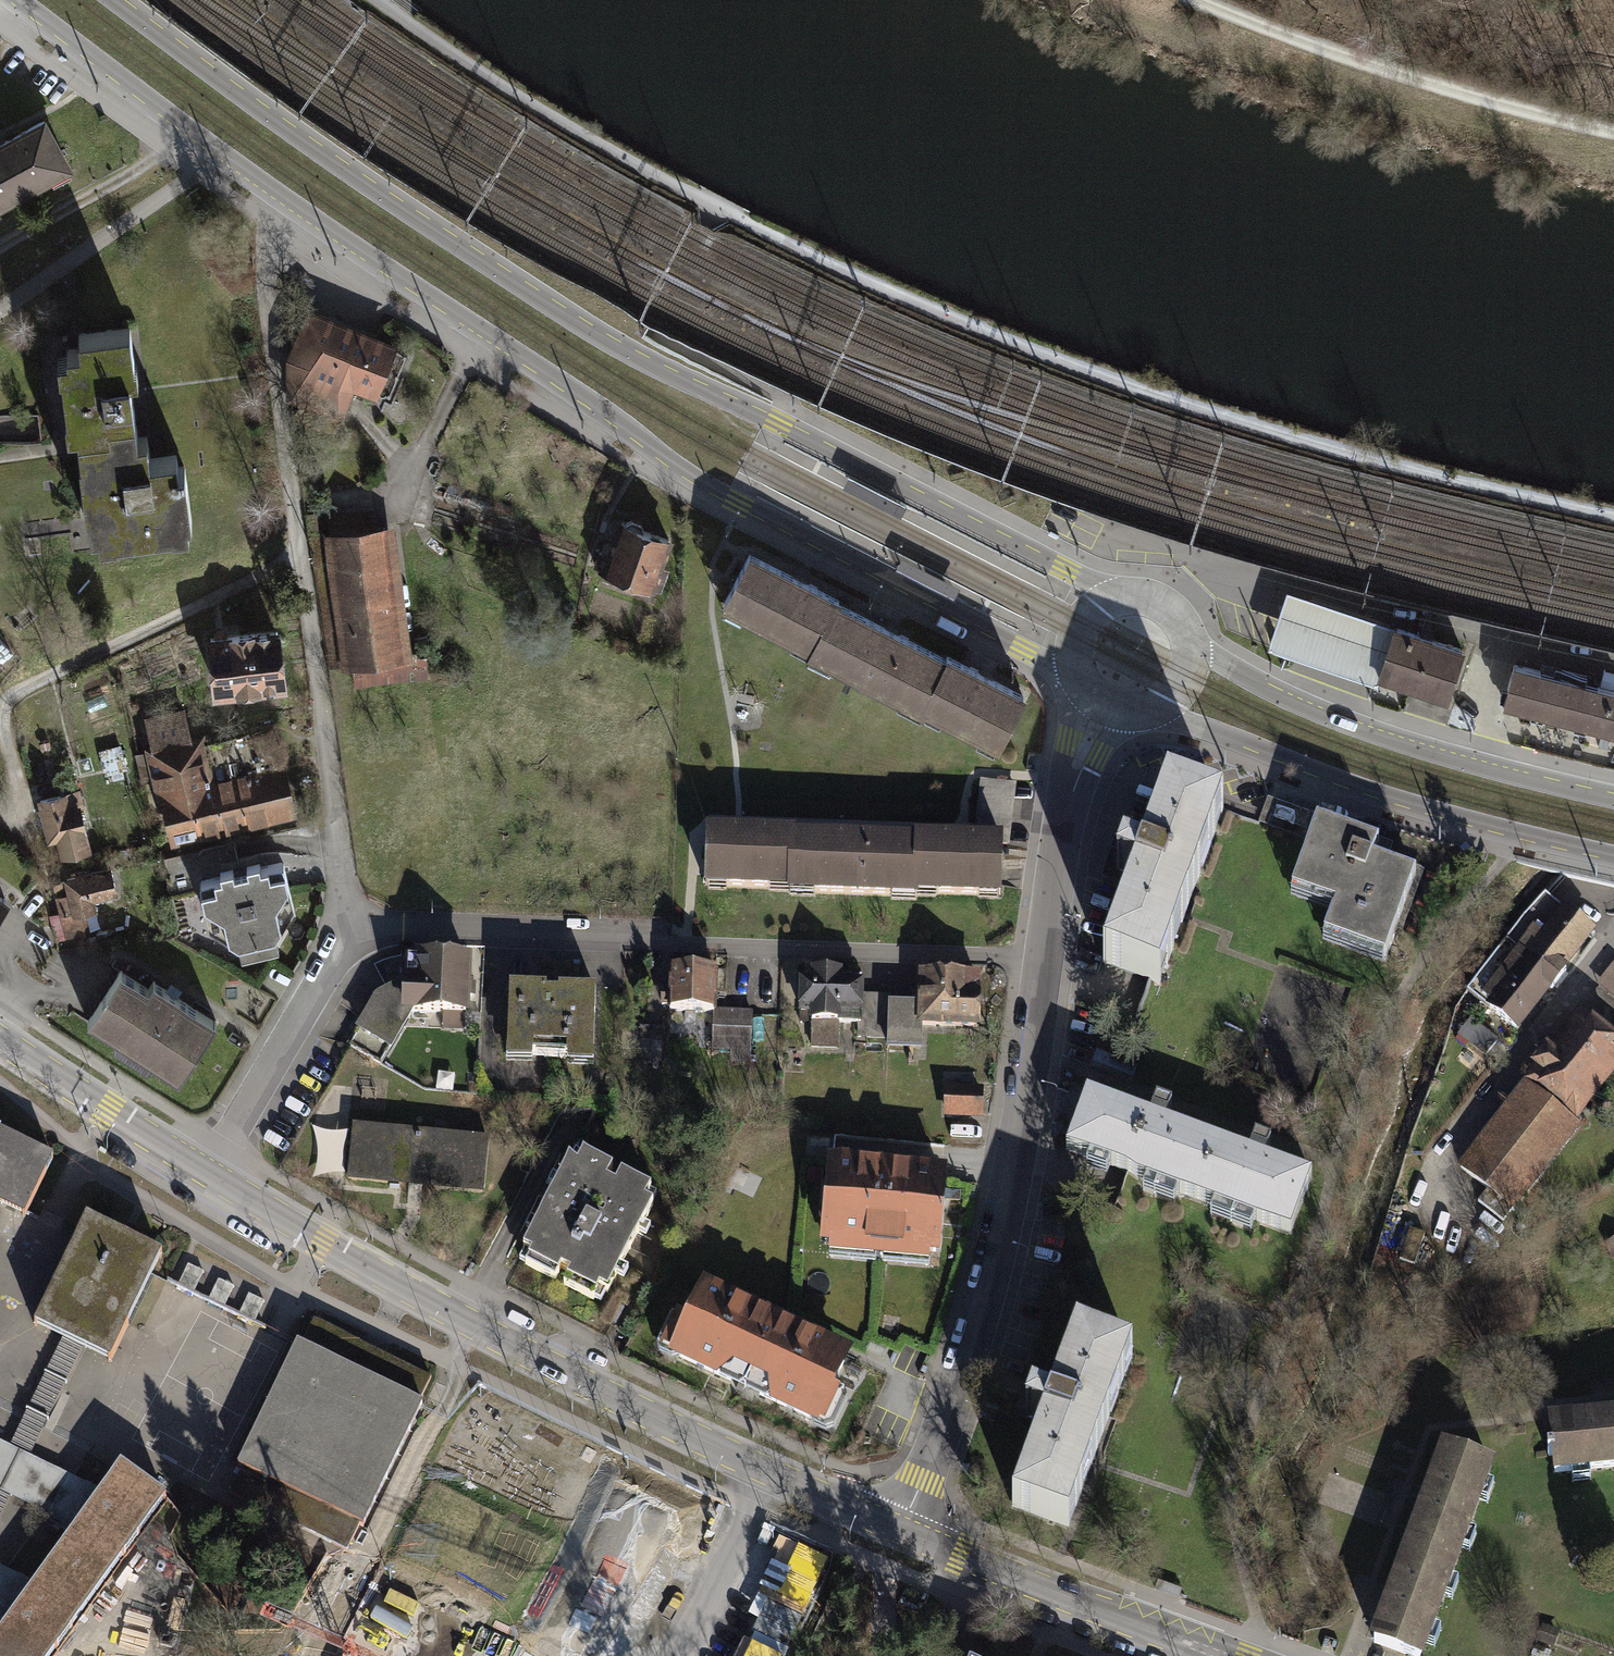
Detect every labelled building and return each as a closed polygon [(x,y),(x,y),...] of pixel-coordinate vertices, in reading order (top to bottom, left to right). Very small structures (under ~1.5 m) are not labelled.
[(0,141),(0,202),(76,164),(51,116),(0,141)] [(398,341),(309,305),(289,355),(295,393),(341,409),(357,382),(384,390),(398,341)] [(132,331),(59,340),(82,535),(190,522),(182,455),(147,459),(132,331)] [(675,539),(621,521),(604,571),(658,589),(675,539)] [(395,526),(330,535),(347,660),(412,652),(395,526)] [(795,576),(751,554),(724,606),(814,652),(839,605),(841,600),(795,576)] [(1379,673),(1396,621),(1285,586),(1266,644),(1377,680),(1379,673)] [(891,632),(839,605),(814,652),(812,656),(920,711),(923,706),(946,660),(891,632)] [(1450,696),(1467,644),(1396,621),(1379,673),(1450,696)] [(282,628),(211,636),(216,690),(288,682),(282,628)] [(0,655),(0,674),(10,664),(0,655)] [(949,656),(946,660),(923,706),(1001,746),(1027,696),(986,675),(949,656)] [(1516,663),(1506,702),(1613,730),(1613,689),(1516,663)] [(155,745),(193,736),(187,713),(150,721),(155,745)] [(193,736),(155,745),(176,836),(298,808),(277,717),(193,736)] [(982,781),(981,824),(1017,825),(1018,782),(982,781)] [(1220,808),(1163,787),(1136,858),(1120,852),(1114,870),(1133,877),(1101,960),(1154,980),(1220,808)] [(78,789),(39,799),(49,840),(57,838),(61,856),(93,848),(78,789)] [(746,828),(704,827),(703,887),(792,889),(793,835),(793,829),(746,828)] [(1383,853),(1322,831),(1298,899),(1340,914),(1329,946),(1389,967),(1419,883),(1377,868),(1383,853)] [(910,892),(1001,894),(1003,834),(958,833),(912,832),(911,837),(910,892)] [(910,892),(911,837),(852,836),(793,835),(792,889),(791,896),(910,899),(910,892)] [(284,861),(200,880),(211,927),(239,940),(243,957),(281,947),(277,934),(295,905),(284,861)] [(121,870),(66,877),(73,936),(128,929),(121,870)] [(1545,896),(1510,942),(1562,981),(1566,975),(1570,970),(1569,970),(1596,935),(1545,896)] [(1557,987),(1562,981),(1510,942),(1471,993),(1520,1030),(1550,991),(1552,993),(1557,987)] [(468,959),(402,956),(401,982),(372,996),(348,1045),(380,1060),(409,1013),(465,1016),(468,959)] [(1596,982),(1613,997),(1613,962),(1596,982)] [(860,971),(801,970),(800,1025),(812,1025),(812,1045),(836,1045),(836,1025),(855,1026),(855,1036),(867,1036),(867,1043),(918,1044),(918,1026),(919,1004),(886,1003),(886,995),(860,994),(860,971)] [(669,1010),(715,1013),(715,1010),(717,973),(671,971),(669,1010)] [(213,1029),(123,972),(89,1025),(180,1081),(213,1029)] [(1003,975),(919,973),(919,1004),(918,1026),(978,1027),(978,1007),(1003,1008),(1003,975)] [(546,989),(506,988),(504,1063),(530,1063),(530,1057),(566,1058),(566,1064),(592,1065),(594,990),(557,989),(556,994),(546,994),(546,989)] [(753,1012),(715,1010),(715,1013),(713,1049),(731,1050),(731,1062),(750,1063),(753,1012)] [(1459,1168),(1514,1211),(1582,1125),(1578,1122),(1613,1077),(1613,1034),(1584,1010),(1459,1168)] [(985,1086),(948,1084),(947,1114),(984,1115),(985,1086)] [(1129,1110),(1088,1094),(1067,1151),(1292,1233),(1313,1177),(1264,1159),(1129,1110)] [(489,1136),(352,1122),(350,1143),(346,1179),(415,1185),(484,1192),(489,1136)] [(0,1135),(0,1203),(10,1208),(24,1215),(51,1159),(0,1135)] [(668,1199),(576,1157),(523,1261),(611,1308),(668,1199)] [(946,1171),(826,1161),(819,1247),(827,1248),(826,1255),(927,1263),(928,1257),(938,1258),(946,1171)] [(160,1256),(88,1221),(55,1288),(53,1288),(36,1323),(63,1337),(73,1341),(82,1346),(111,1360),(129,1324),(127,1324),(160,1256)] [(852,1354),(702,1281),(684,1317),(676,1314),(657,1353),(815,1429),(852,1354)] [(431,1378),(313,1320),(302,1346),(297,1344),(238,1466),(242,1468),(235,1480),(229,1493),(347,1551),(360,1525),(363,1527),(423,1405),(419,1403),(431,1378)] [(1130,1357),(1070,1335),(1010,1505),(1070,1527),(1130,1357)] [(9,1496),(31,1506),(42,1491),(53,1499),(62,1487),(70,1476),(29,1456),(82,1346),(73,1341),(63,1337),(10,1446),(0,1441),(0,1515),(9,1496)] [(1549,1425),(1552,1476),(1613,1473),(1613,1422),(1594,1423),(1549,1425)] [(1447,1454),(1428,1505),(1393,1599),(1376,1644),(1410,1655),(1433,1655),(1501,1474),(1447,1454)] [(55,1648),(56,1649),(73,1627),(71,1625),(121,1556),(123,1557),(140,1534),(138,1533),(165,1497),(121,1465),(119,1467),(121,1468),(104,1492),(70,1476),(62,1487),(53,1499),(42,1491),(31,1506),(72,1536),(37,1584),(4,1568),(0,1573),(0,1625),(5,1628),(0,1635),(0,1655),(49,1655),(55,1648)]
